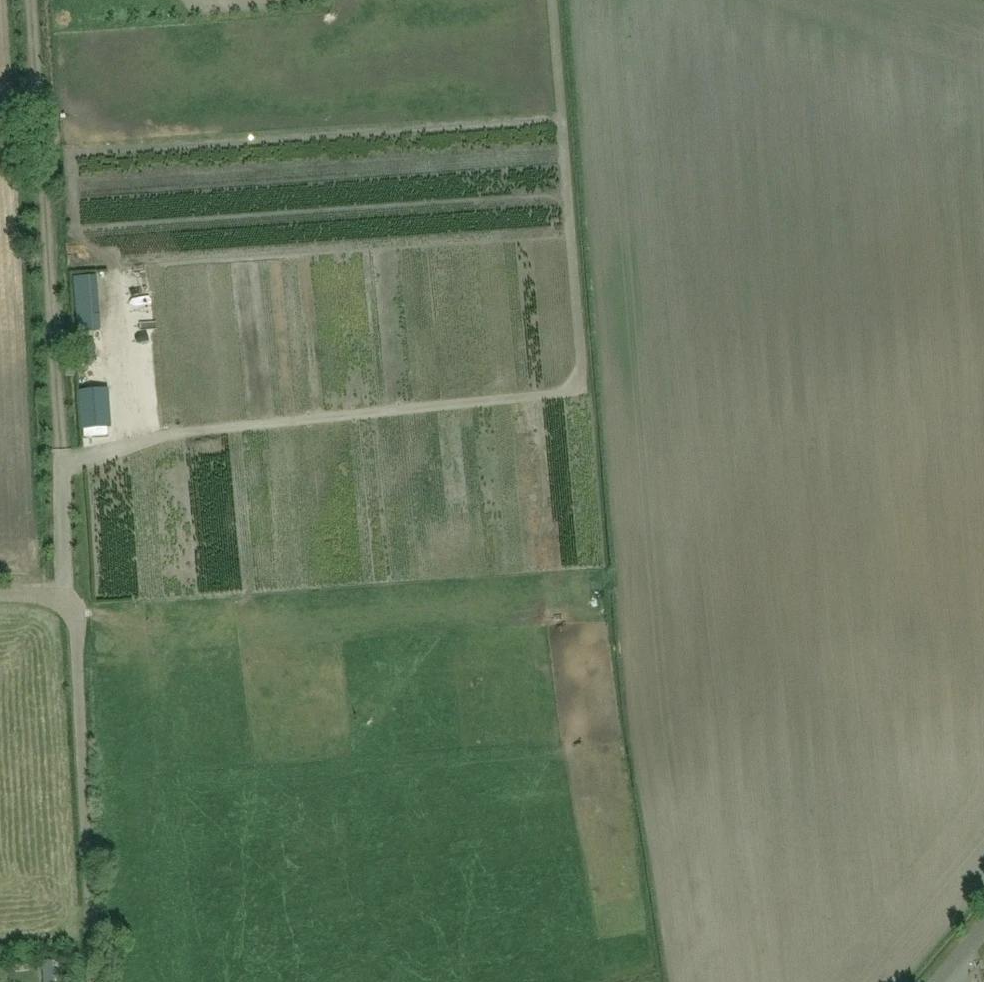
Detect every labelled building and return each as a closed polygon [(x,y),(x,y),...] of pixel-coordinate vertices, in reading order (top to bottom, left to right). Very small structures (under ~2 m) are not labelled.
[(97,286),(76,288),(77,302),(98,301),(97,286)] [(109,389),(80,391),(82,429),(112,427),(109,389)]
